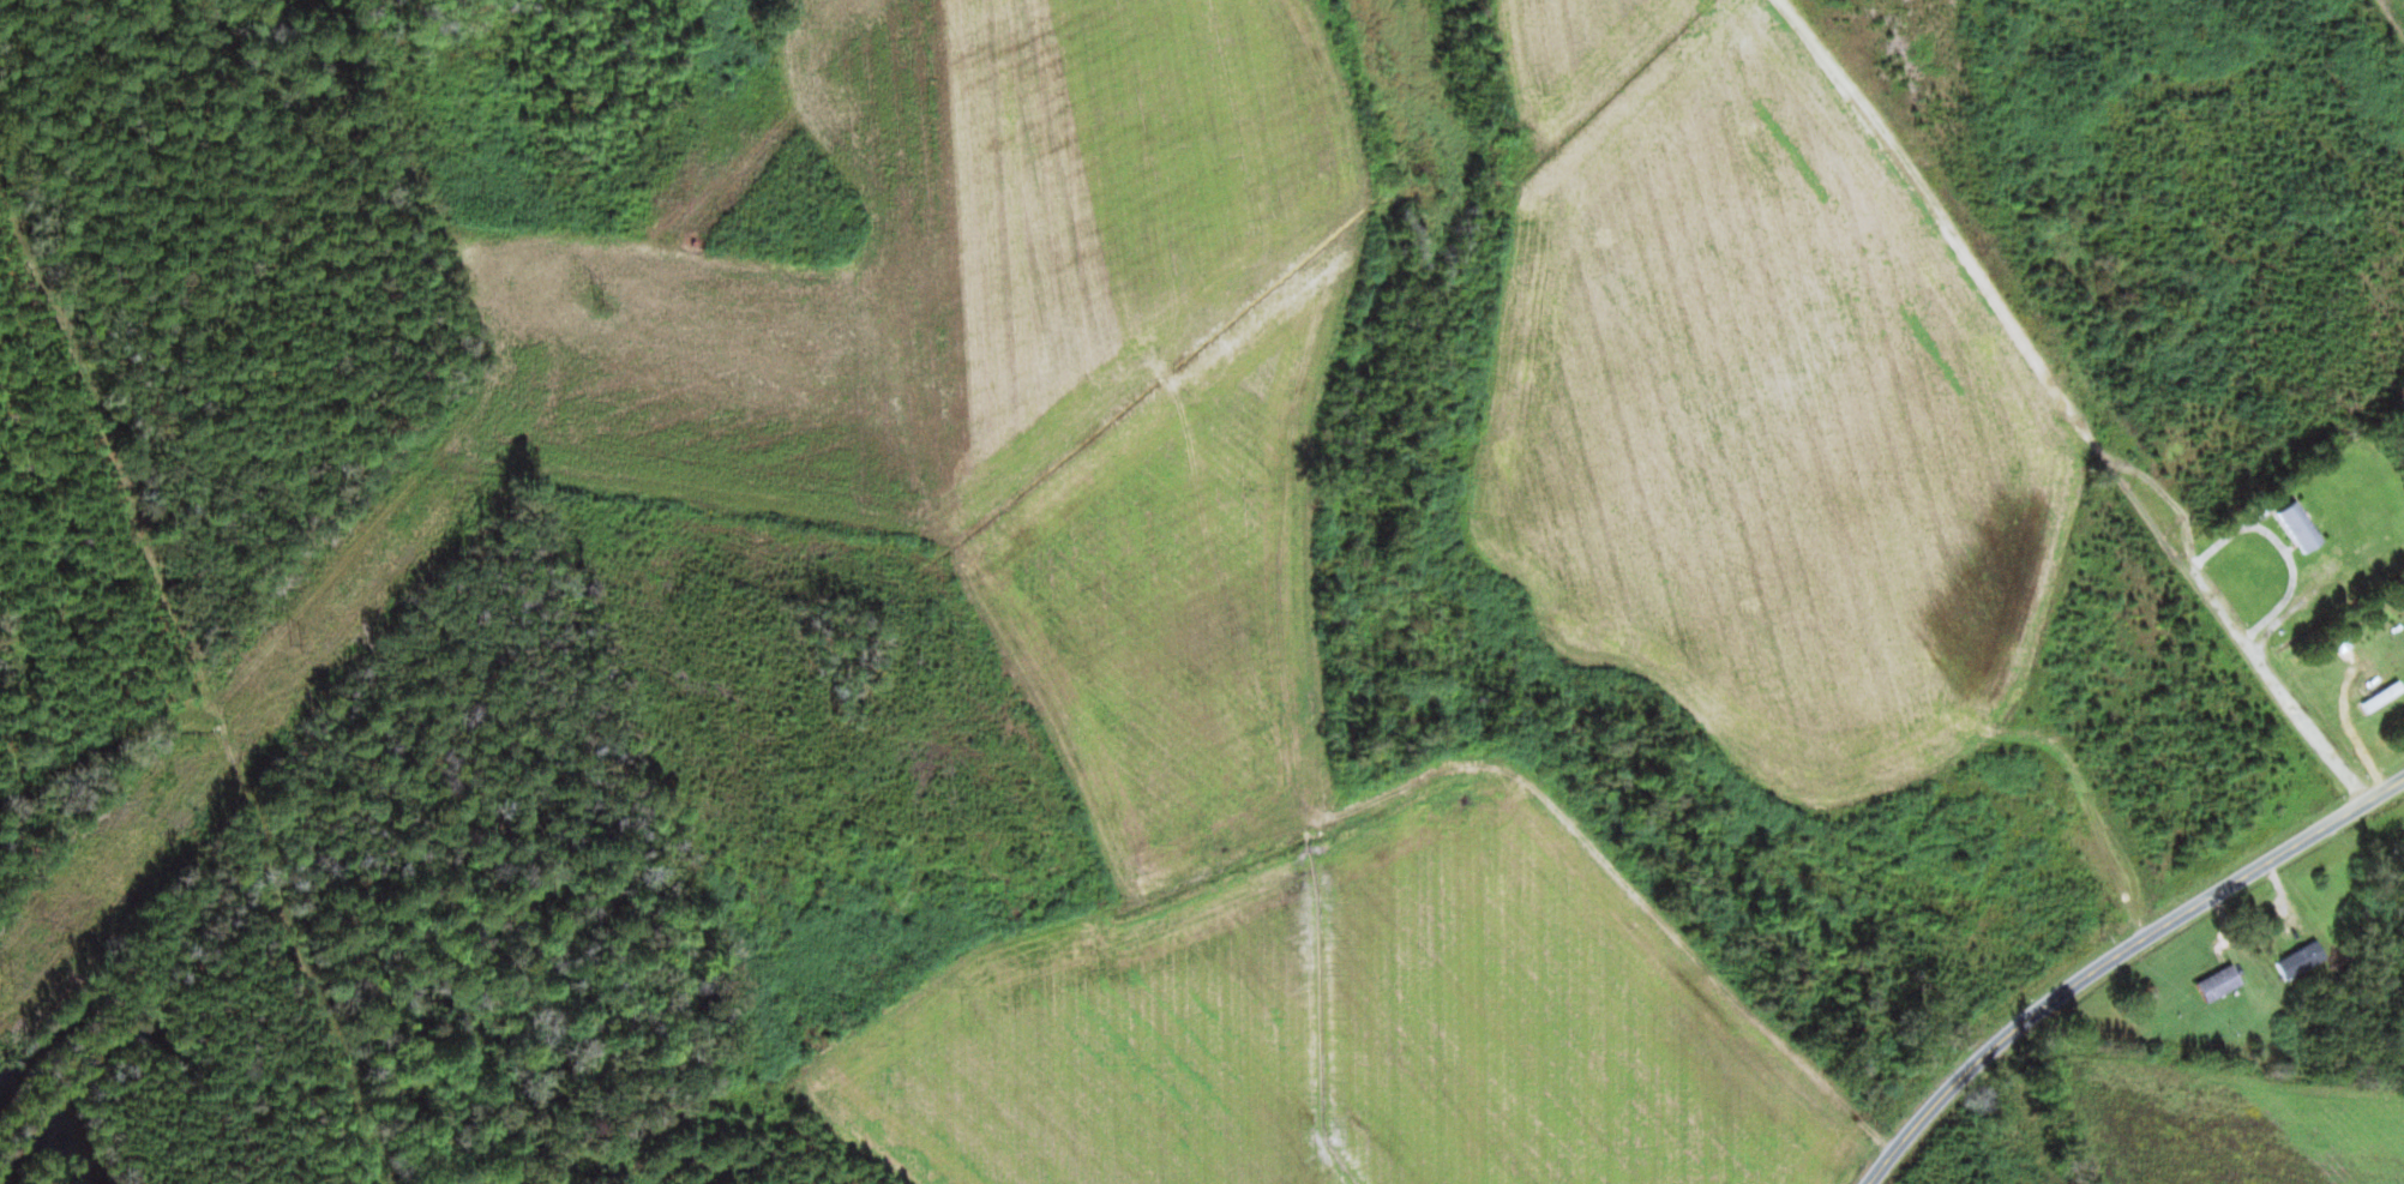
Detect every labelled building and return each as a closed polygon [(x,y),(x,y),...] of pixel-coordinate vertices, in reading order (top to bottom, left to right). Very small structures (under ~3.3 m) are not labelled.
[(2281,512),(2308,555),(2328,543),(2300,499),(2281,512)] [(2277,962),(2287,983),(2331,961),(2321,940),(2277,962)] [(2200,984),(2211,1004),(2247,985),(2235,964),(2200,984)]
